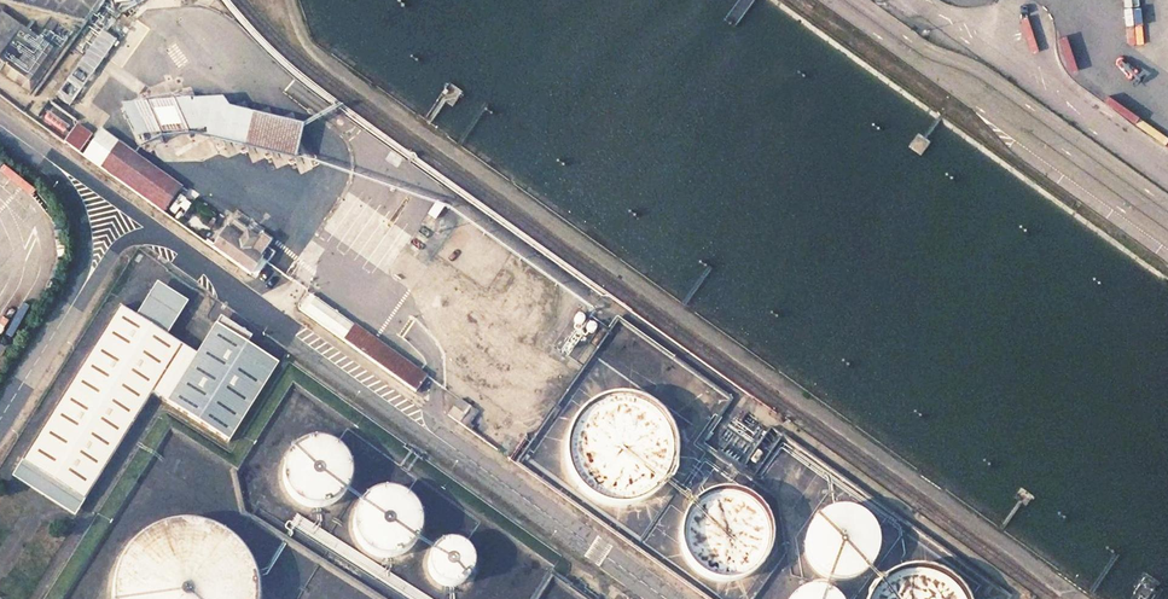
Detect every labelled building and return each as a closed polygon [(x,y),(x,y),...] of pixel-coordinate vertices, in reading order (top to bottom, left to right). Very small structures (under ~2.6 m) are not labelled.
[(290,158),(297,125),(221,109),(218,99),(187,101),(179,99),(177,94),(163,94),(150,99),(145,99),(130,105),(122,105),(117,107),(129,139),(143,138),(148,139),(158,136),(176,135),(290,158)] [(91,135),(76,125),(64,142),(79,153),(91,135)] [(180,187),(100,130),(82,156),(163,212),(180,187)] [(241,238),(226,228),(212,248),(250,275),(259,262),(267,267),(274,257),(263,249),(265,246),(246,232),(241,238)] [(164,333),(184,302),(152,282),(133,314),(164,333)] [(310,294),(299,309),(418,392),(428,377),(310,294)] [(196,354),(119,306),(20,462),(84,501),(152,394),(228,442),(278,363),(215,324),(196,354)] [(642,396),(625,391),(608,391),(592,396),(579,406),(569,420),(564,436),(564,453),(569,469),(579,483),(593,493),(609,498),(626,498),(642,493),(656,483),(666,469),(672,453),(671,435),(666,419),(656,405),(642,396)] [(449,415),(466,428),(478,412),(460,399),(449,415)] [(321,440),(310,441),(300,444),(292,450),(286,458),(283,468),(283,478),(285,488),(291,497),(299,503),(308,507),(319,508),(329,506),(339,500),(346,491),(350,481),(350,470),(347,459),(341,450),(332,444),(321,440)] [(366,497),(358,505),(354,515),(352,526),(355,537),(360,546),(369,553),(379,557),(390,558),(400,555),(410,550),(417,540),(421,530),(420,518),(416,507),(409,498),(399,492),(388,490),(376,492),(366,497)] [(738,493),(724,493),(712,497),(701,505),(693,516),(689,528),(689,541),(692,554),(700,565),(711,573),(723,577),(737,578),(750,574),(761,566),(769,555),(773,543),(773,529),(769,516),(761,506),(751,498),(738,493)] [(859,512),(847,509),(835,508),(824,512),(815,518),(807,527),(803,538),(802,549),(805,560),(811,570),(819,578),(830,583),(842,585),(855,582),(865,576),(874,566),(878,555),(879,542),(876,530),(869,520),(859,512)] [(174,524),(154,530),(137,541),(123,557),(115,576),(112,596),(113,598),(257,598),(258,594),(254,574),(245,555),(232,540),(214,529),(195,523),(174,524)] [(453,541),(446,542),(438,545),(433,549),(429,556),(427,564),(428,571),(432,578),(437,583),(444,586),(452,587),(459,585),(465,582),(470,576),(473,569),(473,561),(471,554),(466,548),(460,544),(453,541)] [(872,591),(868,598),(965,598),(963,595),(952,581),(937,572),(918,569),(898,572),(884,579),(872,591)] [(797,588),(789,595),(786,598),(838,598),(835,594),(827,588),(817,585),(806,585),(797,588)]
